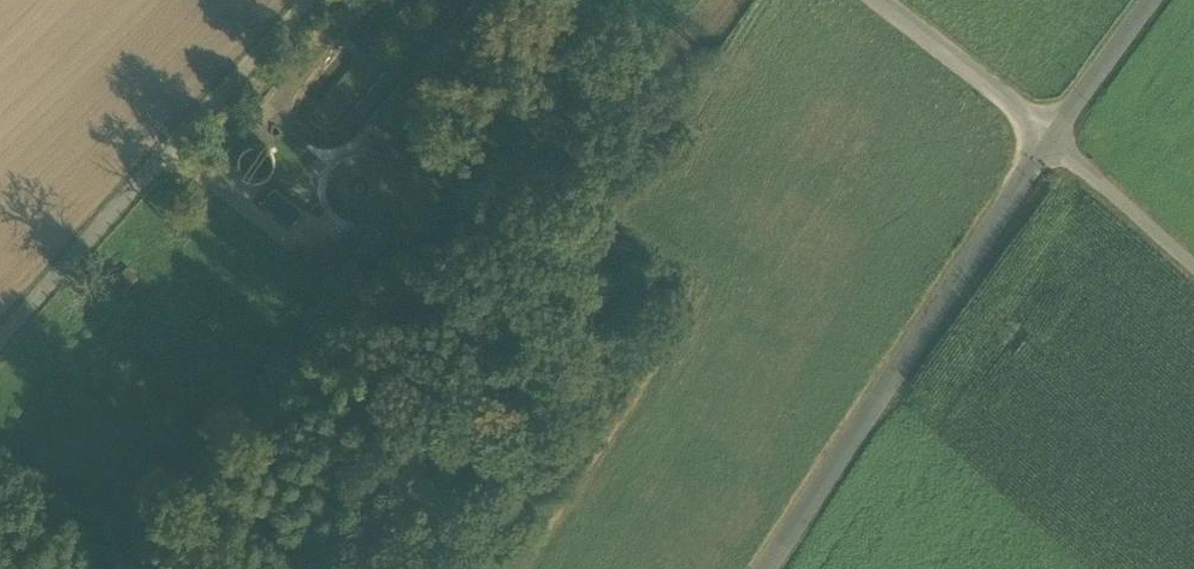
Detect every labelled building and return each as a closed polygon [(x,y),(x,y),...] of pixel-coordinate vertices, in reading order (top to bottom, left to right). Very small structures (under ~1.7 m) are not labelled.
[(251,146),(244,154),(242,160),(241,166),(242,171),(246,177),(250,181),(256,185),(267,185),(273,183),(279,179),(283,171),(284,160),(281,152),(276,147),(268,143),(258,143),(251,146)]
